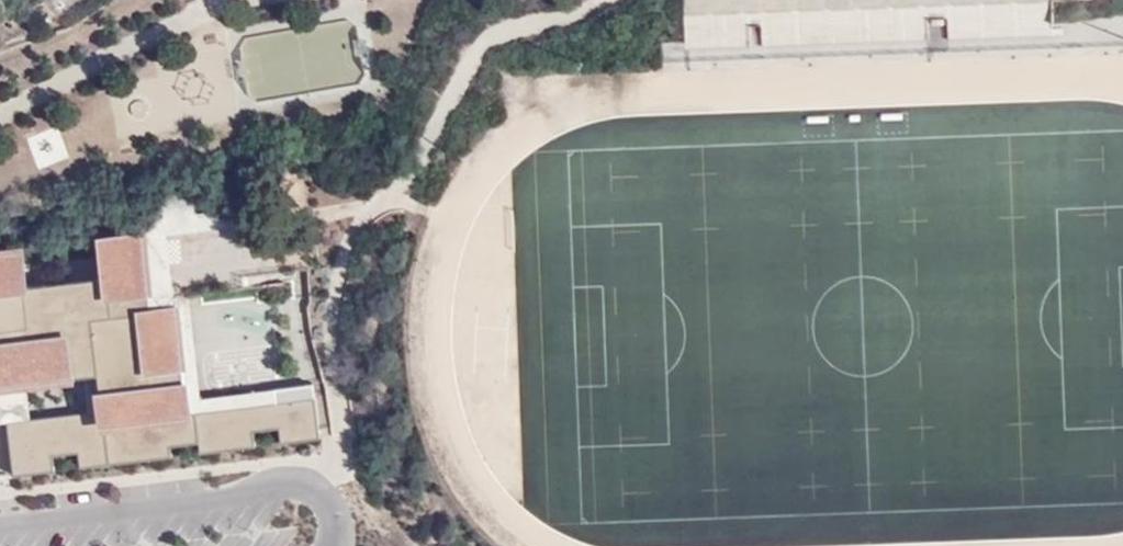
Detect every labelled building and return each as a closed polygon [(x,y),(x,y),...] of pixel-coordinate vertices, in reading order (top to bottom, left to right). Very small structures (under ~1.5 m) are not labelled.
[(798,106),(960,102),(958,44),(947,45),(946,3),(977,2),(977,0),(681,0),(682,38),(657,39),(658,65),(784,62),(784,71),(797,71),(798,106)] [(21,282),(26,318),(0,321),(0,380),(97,367),(104,416),(195,406),(179,296),(149,300),(143,223),(95,227),(100,271),(21,282)] [(314,394),(195,406),(199,445),(254,440),(252,425),(279,423),(281,436),(319,433),(314,394)] [(195,406),(104,416),(109,459),(170,451),(169,438),(198,436),(195,406)] [(80,408),(8,417),(14,467),(52,464),(51,448),(78,446),(81,461),(109,459),(104,416),(81,418),(80,408)]
